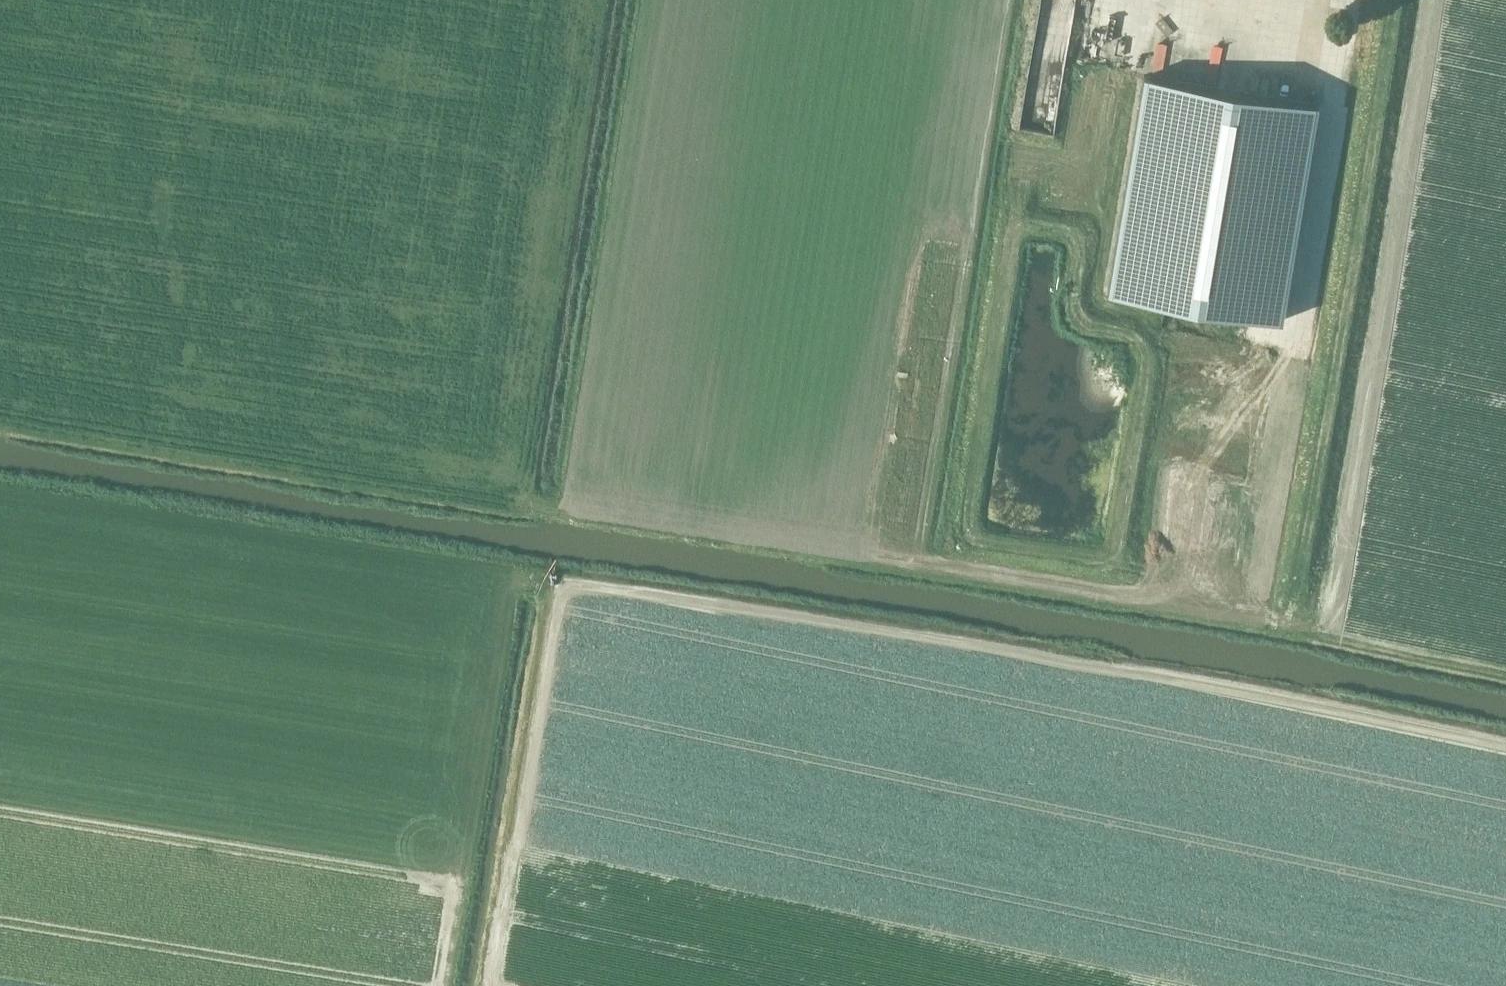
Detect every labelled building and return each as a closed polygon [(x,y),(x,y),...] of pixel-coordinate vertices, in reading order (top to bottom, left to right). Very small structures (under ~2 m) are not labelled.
[(1147,0),(1138,0),(1135,13),(1144,16),(1147,0)] [(1131,19),(1130,52),(1141,53),(1143,19),(1131,19)] [(1137,53),(1135,63),(1163,68),(1165,58),(1137,53)] [(1143,75),(1107,292),(1280,321),(1317,104),(1143,75)]
